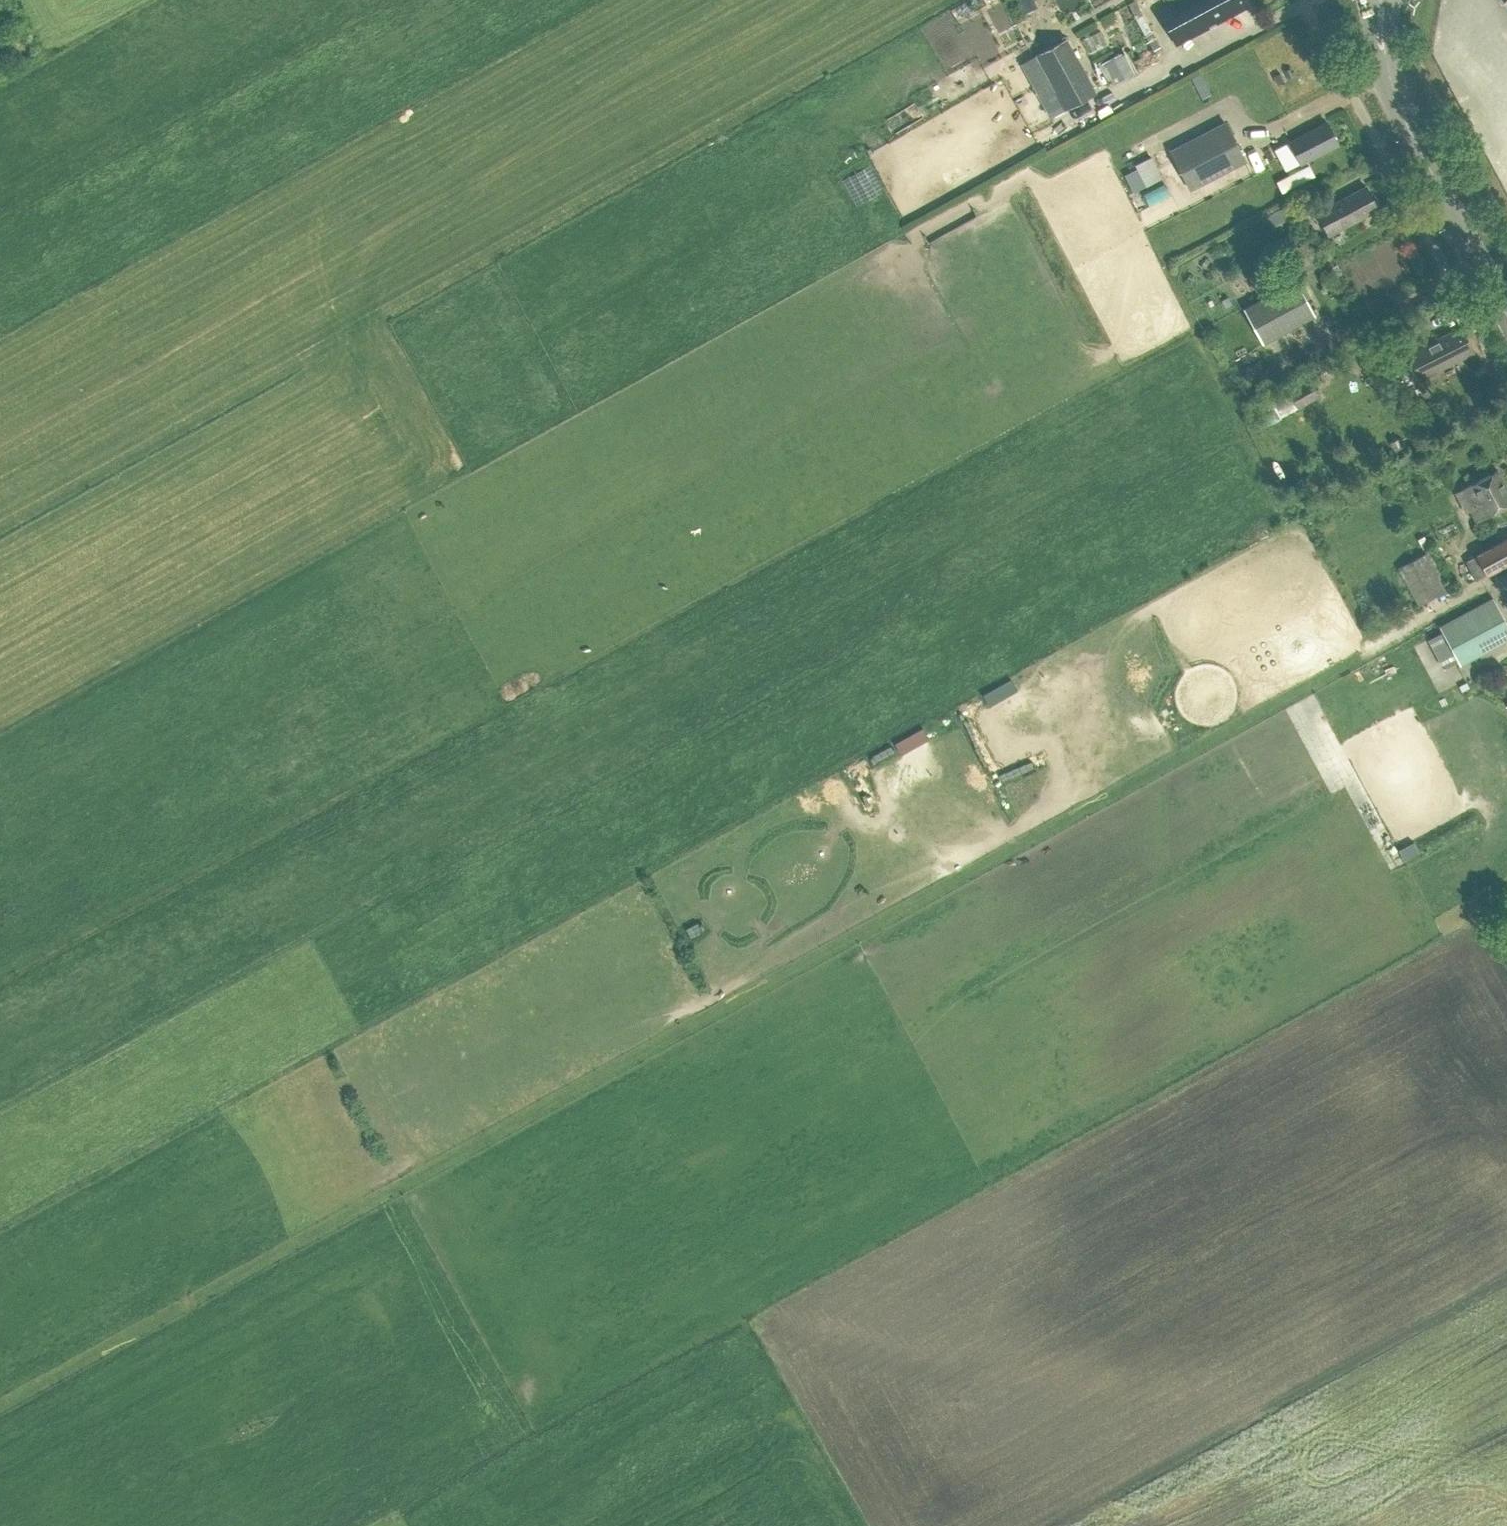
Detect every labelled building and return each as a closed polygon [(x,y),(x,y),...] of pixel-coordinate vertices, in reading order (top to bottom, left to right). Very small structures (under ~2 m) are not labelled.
[(1242,0),(1179,0),(1162,9),(1178,39),(1244,4),(1242,0)] [(1074,39),(1081,53),(1100,43),(1093,30),(1074,39)] [(1067,39),(1037,55),(1056,90),(1052,93),(1063,112),(1097,93),(1067,39)] [(1293,149),(1300,164),(1338,144),(1326,121),(1288,140),(1293,149)] [(1246,162),(1226,122),(1171,151),(1191,190),(1246,162)] [(1135,161),(1152,155),(1149,145),(1132,152),(1135,161)] [(1151,166),(1121,181),(1132,202),(1162,187),(1151,166)] [(1274,186),(1278,198),(1312,187),(1308,175),(1274,186)] [(1327,235),(1344,226),(1378,208),(1366,185),(1315,212),(1327,235)] [(1276,209),(1265,215),(1271,227),(1282,221),(1276,209)] [(1315,315),(1297,280),(1243,308),(1262,343),(1315,315)] [(1473,351),(1460,325),(1438,336),(1436,333),(1405,348),(1421,380),(1437,372),(1435,370),(1473,351)] [(1319,397),(1312,380),(1290,390),(1298,407),(1319,397)] [(1498,469),(1456,491),(1465,510),(1470,507),(1476,519),(1506,503),(1506,486),(1498,469)] [(1465,559),(1475,579),(1506,561),(1506,536),(1465,559)] [(1448,587),(1428,550),(1397,567),(1417,604),(1448,587)] [(1438,625),(1459,664),(1506,638),(1506,627),(1491,597),(1438,625)] [(1003,694),(981,704),(986,716),(1008,707),(1003,694)]
